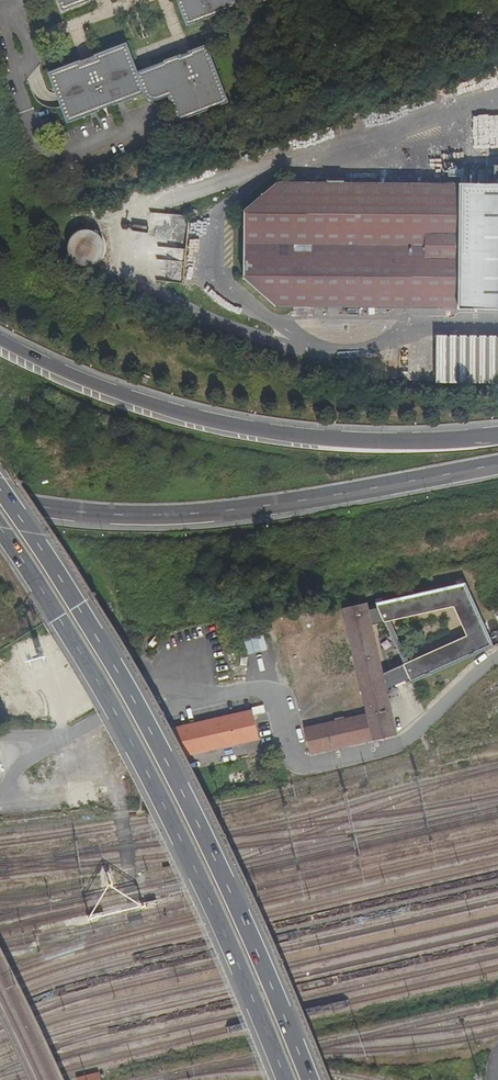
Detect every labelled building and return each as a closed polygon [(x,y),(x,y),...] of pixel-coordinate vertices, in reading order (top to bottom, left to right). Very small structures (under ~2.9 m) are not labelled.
[(63,13),(95,0),(58,0),(63,13)] [(188,27),(238,8),(235,0),(178,0),(188,27)] [(146,95),(137,71),(127,43),(50,73),(57,93),(62,106),(69,124),(146,95)] [(207,46),(157,64),(169,96),(178,122),(228,103),(207,46)] [(157,64),(137,71),(146,95),(150,99),(154,100),(157,100),(160,100),(169,96),(157,64)] [(460,188),(276,186),(246,210),(246,277),(277,307),(459,309),(460,188)] [(459,309),(459,315),(497,315),(497,188),(460,188),(459,309)] [(73,234),(77,266),(106,263),(103,231),(73,234)] [(438,336),(438,381),(497,382),(497,337),(438,336)] [(383,672),(387,689),(491,642),(464,582),(375,603),(377,608),(368,609),(372,624),(453,605),(466,635),(383,672)] [(303,726),(310,755),(398,734),(387,689),(383,672),(372,624),(368,609),(367,602),(342,608),(366,711),(303,726)] [(249,655),(268,649),(264,634),(245,640),(249,655)] [(254,705),(170,724),(185,753),(260,736),(254,705)] [(77,1077),(78,1079),(102,1079),(100,1071),(77,1077)]
